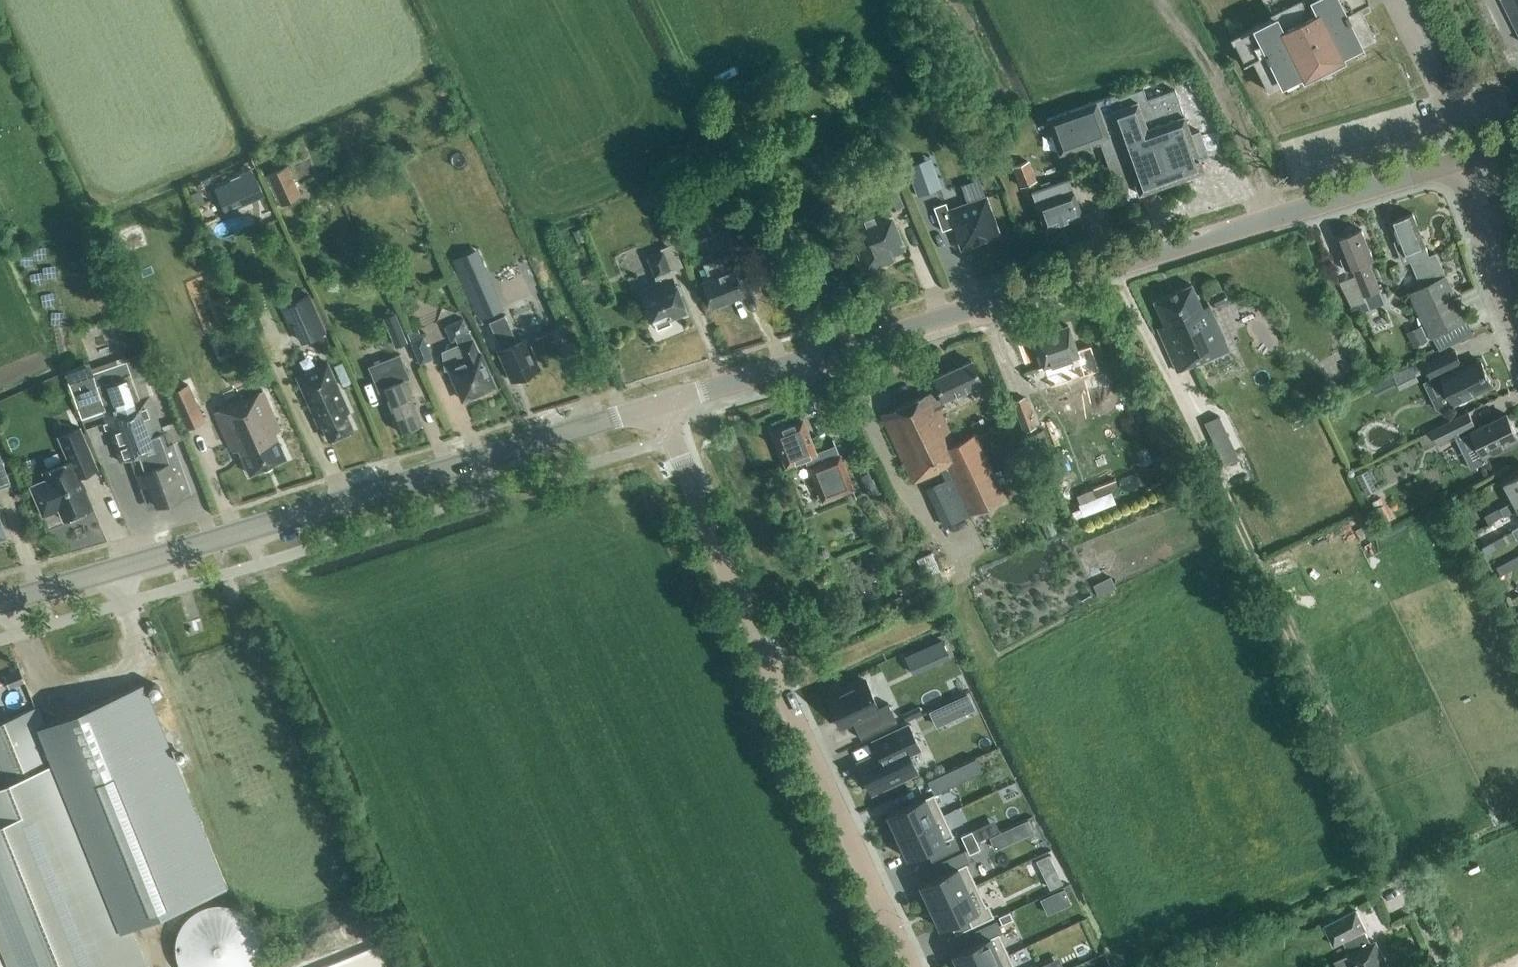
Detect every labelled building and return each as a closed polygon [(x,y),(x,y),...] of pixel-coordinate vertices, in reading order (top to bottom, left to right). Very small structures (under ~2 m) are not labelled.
[(1274,18),(1232,39),(1244,62),(1242,63),(1243,64),(1252,60),(1268,91),(1301,74),(1304,78),(1342,59),(1340,54),(1374,38),(1359,7),(1368,2),(1368,1),(1366,2),(1365,0),(1265,0),(1274,18)] [(1517,34),(1517,0),(1501,0),(1517,34)] [(1147,99),(1143,88),(1119,97),(1118,93),(1046,119),(1059,155),(1099,141),(1116,190),(1134,183),(1138,194),(1204,171),(1200,160),(1209,157),(1199,131),(1191,134),(1184,115),(1174,89),(1147,99)] [(1020,187),(1037,181),(1029,161),(1012,167),(1020,187)] [(281,204),(300,196),(286,167),(268,175),(281,204)] [(917,196),(941,187),(935,171),(911,180),(917,196)] [(246,186),(242,179),(215,191),(225,214),(262,198),(255,182),(246,186)] [(1081,215),(1069,179),(1046,187),(1045,183),(1040,185),(1042,189),(1031,193),(1044,228),(1081,215)] [(868,270),(881,266),(880,262),(891,258),(890,255),(904,250),(890,211),(904,206),(897,188),(883,193),(888,206),(848,221),(865,268),(867,267),(868,270)] [(946,203),(934,207),(943,231),(956,226),(958,231),(956,232),(962,248),(1000,233),(985,196),(948,210),(946,203)] [(1429,256),(1413,213),(1392,222),(1398,239),(1395,240),(1404,264),(1413,261),(1422,286),(1411,291),(1427,325),(1421,328),(1427,340),(1433,337),(1440,351),(1474,334),(1467,321),(1468,320),(1436,254),(1429,256)] [(729,254),(746,248),(736,225),(720,231),(729,254)] [(1362,230),(1338,239),(1345,257),(1341,258),(1346,271),(1353,269),(1369,310),(1386,304),(1370,262),(1374,261),(1362,230)] [(657,329),(671,323),(669,319),(686,311),(670,271),(681,266),(673,244),(661,249),(662,252),(647,258),(658,284),(641,291),(657,329)] [(733,270),(727,255),(703,264),(709,279),(703,282),(712,306),(743,294),(734,270),(733,270)] [(467,292),(489,283),(484,269),(462,278),(467,292)] [(1203,312),(1199,302),(1191,285),(1154,302),(1165,326),(1158,330),(1176,372),(1192,365),(1194,368),(1206,363),(1230,352),(1211,309),(1203,312)] [(1228,302),(1223,290),(1210,295),(1216,307),(1228,302)] [(326,331),(309,294),(280,306),(290,327),(294,326),(301,342),(326,331)] [(384,316),(396,346),(408,341),(396,311),(384,316)] [(516,342),(505,316),(489,322),(501,349),(498,350),(511,381),(539,369),(525,338),(516,342)] [(479,355),(472,340),(463,318),(444,326),(451,342),(456,340),(458,344),(442,351),(445,369),(449,368),(463,400),(465,398),(466,400),(478,395),(477,393),(494,386),(480,354),(479,355)] [(1075,375),(1069,359),(1078,356),(1068,326),(1033,337),(1043,368),(1053,365),(1058,381),(1075,375)] [(420,364),(433,358),(423,335),(421,336),(418,328),(407,333),(411,341),(410,341),(420,364)] [(1455,350),(1426,364),(1432,378),(1430,379),(1429,380),(1436,395),(1446,390),(1453,405),(1455,404),(1493,386),(1481,360),(1465,368),(1460,370),(1458,366),(1462,364),(1455,350)] [(421,423),(403,379),(409,376),(400,354),(368,367),(383,404),(387,402),(399,432),(421,423)] [(145,369),(131,374),(126,361),(68,381),(81,419),(103,411),(120,460),(132,456),(148,505),(188,490),(171,442),(167,443),(150,394),(153,393),(145,369)] [(912,484),(940,471),(944,480),(926,488),(944,526),(1004,499),(975,434),(954,443),(936,403),(942,400),(943,400),(981,383),(971,361),(933,378),(938,389),(928,394),(927,393),(880,415),(912,484)] [(352,428),(346,413),(349,411),(327,363),(296,377),(318,425),(321,424),(328,439),(352,428)] [(1416,363),(1393,374),(1401,390),(1420,381),(1417,376),(1421,374),(1416,363)] [(186,430),(206,421),(189,384),(169,393),(186,430)] [(286,458),(274,433),(280,431),(261,391),(214,413),(233,452),(238,450),(250,474),(286,458)] [(1036,427),(1025,397),(1012,402),(1023,432),(1036,427)] [(1258,400),(1212,419),(1220,438),(1266,419),(1258,400)] [(1438,444),(1476,426),(1469,412),(1431,430),(1438,444)] [(1517,440),(1517,437),(1507,415),(1472,432),(1473,432),(1461,438),(1476,467),(1488,461),(1485,456),(1517,440)] [(815,454),(802,421),(773,432),(786,466),(806,458),(824,502),(852,491),(835,446),(815,454)] [(78,514),(93,508),(79,476),(97,469),(80,428),(58,437),(69,462),(43,473),(46,480),(30,487),(42,516),(58,509),(63,521),(67,519),(69,521),(77,517),(78,514)] [(1037,455),(1052,448),(1043,429),(1029,436),(1037,455)] [(1431,430),(1419,436),(1425,449),(1438,444),(1431,430)] [(1224,466),(1239,460),(1230,441),(1215,448),(1224,466)] [(9,483),(0,457),(0,487),(9,483)] [(1517,506),(1517,477),(1505,483),(1515,501),(1500,509),(1505,517),(1517,510),(1517,507),(1517,506)] [(1517,540),(1513,531),(1490,543),(1495,551),(1517,540)] [(918,560),(926,578),(940,572),(932,554),(918,560)] [(1109,579),(1092,587),(1097,599),(1115,590),(1109,579)] [(912,674),(949,658),(941,640),(904,657),(912,674)] [(865,681),(827,698),(841,727),(852,721),(860,738),(896,722),(888,704),(878,709),(865,681)] [(132,925),(160,913),(223,888),(167,749),(159,730),(158,731),(150,711),(153,710),(143,685),(135,688),(136,691),(97,707),(96,704),(78,711),(43,725),(36,707),(0,722),(0,966),(149,966),(132,925)] [(936,727),(975,708),(968,693),(929,711),(936,727)] [(906,722),(922,714),(919,706),(902,714),(906,722)] [(919,750),(908,725),(873,740),(878,753),(857,762),(870,792),(915,773),(908,755),(919,750)] [(956,784),(981,772),(975,758),(950,770),(956,784)] [(933,795),(887,816),(897,837),(943,815),(933,795)] [(943,815),(897,837),(907,858),(926,849),(931,861),(958,848),(953,836),(943,815)] [(1017,824),(1023,837),(1034,832),(1028,819),(1017,824)] [(995,850),(1010,843),(1004,830),(989,837),(995,850)] [(965,845),(976,840),(971,831),(961,836),(965,845)] [(976,840),(965,845),(969,854),(980,849),(976,840)] [(948,873),(920,886),(930,907),(976,885),(966,864),(969,863),(963,850),(942,860),(948,873)] [(1050,889),(1062,883),(1056,870),(1043,876),(1050,889)] [(976,885),(930,907),(939,927),(949,923),(966,915),(971,927),(993,917),(987,905),(985,905),(976,885)] [(1052,894),(1059,909),(1071,904),(1063,888),(1052,894)] [(259,959),(261,948),(259,937),(255,926),(248,917),(240,910),(229,906),(218,904),(207,906),(197,910),(188,917),(180,925),(175,934),(172,944),(172,955),(175,966),(176,966),(255,966),(259,959)] [(1327,926),(1336,946),(1344,942),(1350,954),(1349,955),(1355,966),(1390,966),(1378,942),(1373,944),(1367,931),(1368,931),(1358,910),(1327,926)] [(1002,924),(1013,919),(1010,912),(998,917),(1002,924)] [(952,955),(958,966),(982,966),(1008,955),(998,934),(1002,932),(996,920),(974,930),(980,942),(952,955)] [(982,966),(1013,966),(1008,955),(982,966)]
